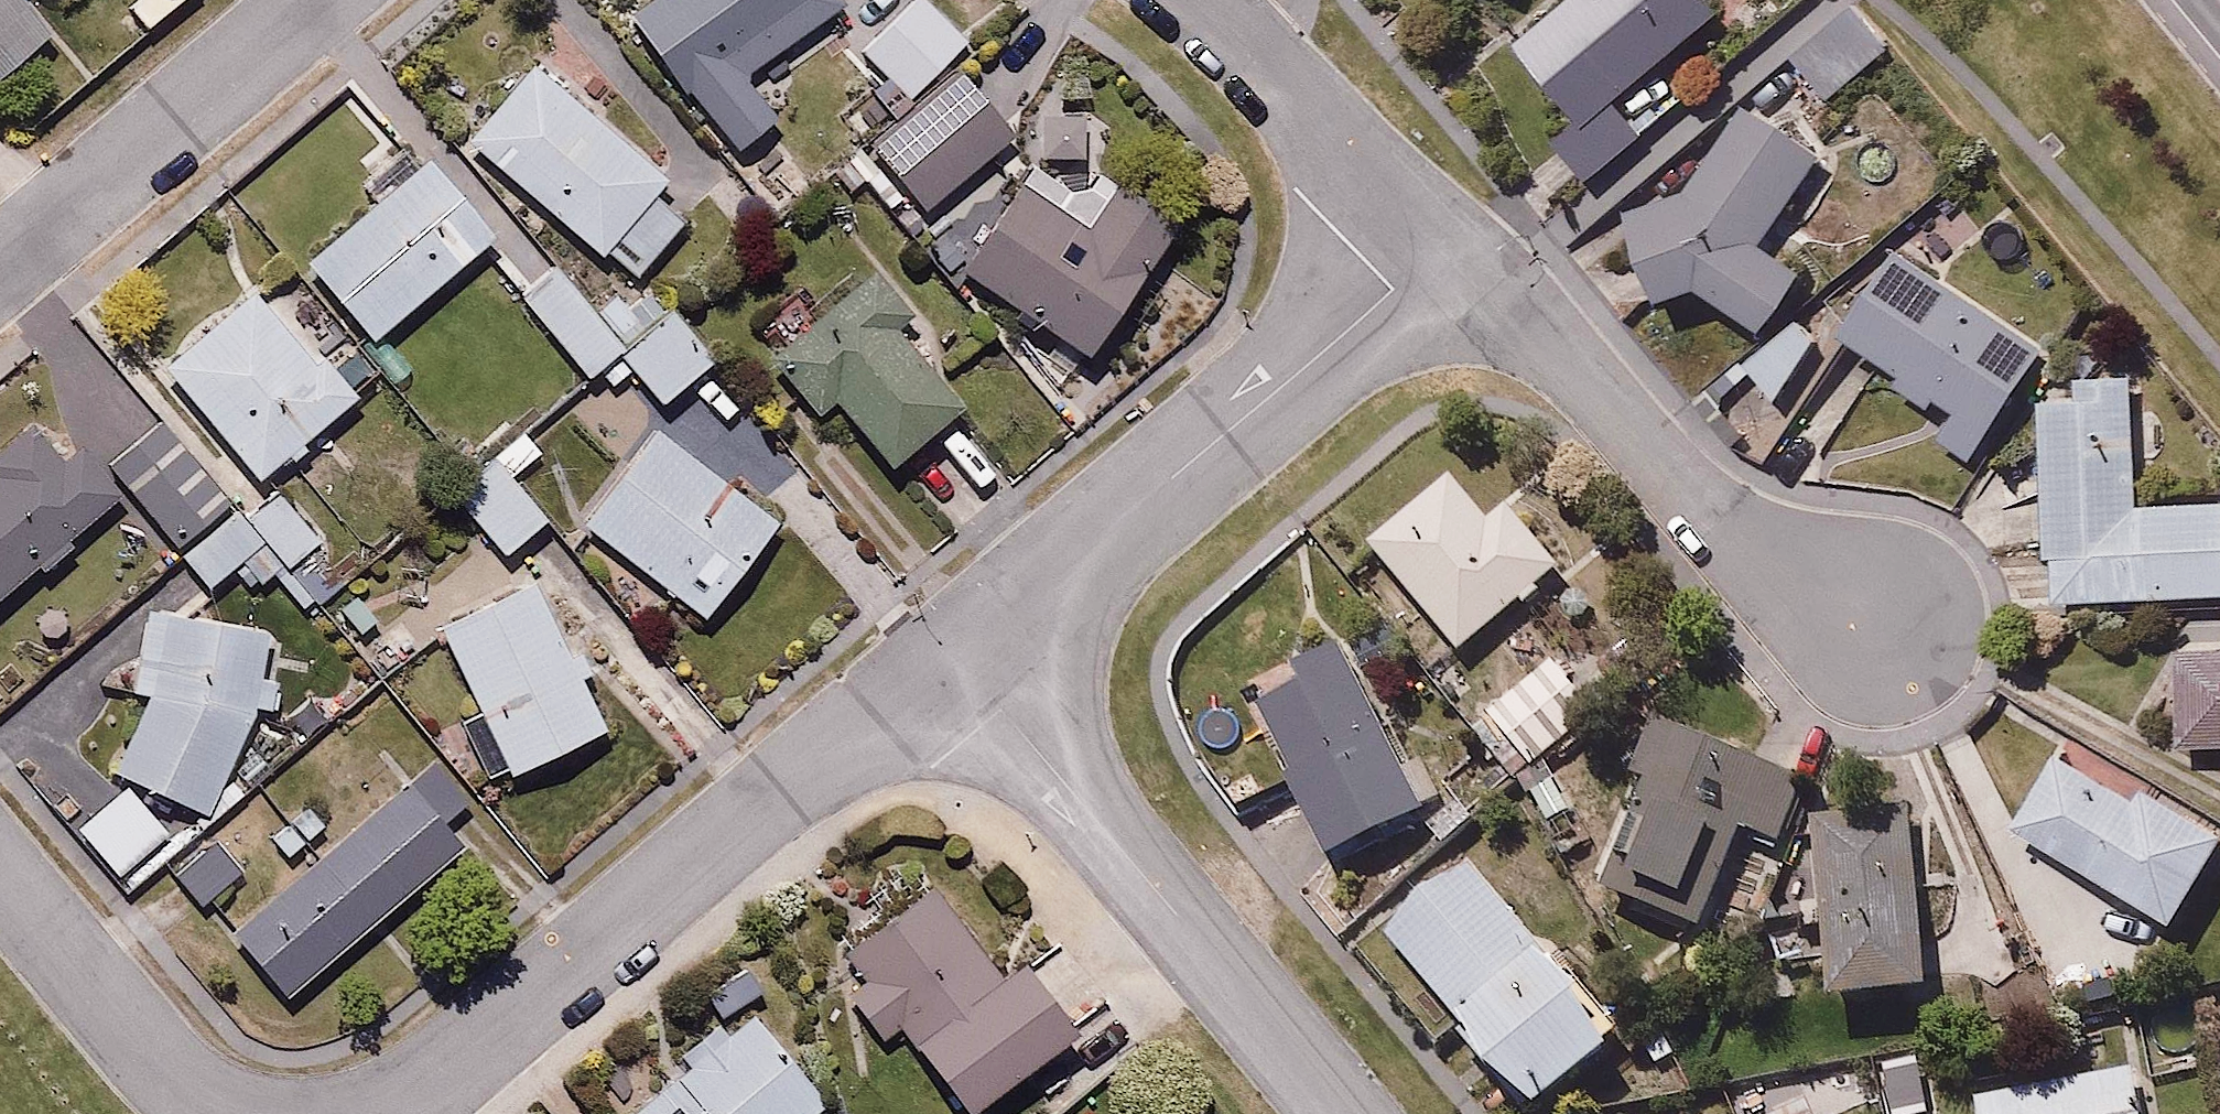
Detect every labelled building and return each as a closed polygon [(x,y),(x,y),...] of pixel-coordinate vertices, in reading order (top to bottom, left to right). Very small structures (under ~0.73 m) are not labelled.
[(20,0),(0,0),(0,74),(48,33),(20,0)] [(637,21),(734,150),(775,119),(743,79),(845,3),(842,0),(665,0),(637,21)] [(925,0),(915,0),(860,53),(907,101),(967,41),(925,0)] [(1518,46),(1579,124),(1556,143),(1595,180),(1673,113),(1640,75),(1726,0),(1568,0),(1518,46)] [(1891,52),(1857,11),(1799,67),(1834,103),(1891,52)] [(464,142),(632,283),(686,223),(656,195),(668,180),(531,67),(464,142)] [(1012,135),(955,73),(868,148),(924,212),(1012,135)] [(1706,279),(1775,322),(1791,296),(1811,308),(1836,269),(1775,230),(1838,148),(1761,89),(1691,179),(1634,199),(1666,293),(1706,279)] [(490,239),(424,161),(304,267),(369,343),(490,239)] [(1175,226),(1098,175),(1079,200),(1038,172),(1027,186),(1020,183),(962,274),(1082,359),(1175,226)] [(1936,402),(1943,391),(1963,404),(1944,435),(1971,452),(2051,325),(1905,233),(1845,329),(1904,366),(1898,377),(1936,402)] [(617,349),(551,268),(518,294),(584,375),(617,349)] [(870,272),(767,361),(816,419),(835,403),(888,468),(958,409),(894,333),(909,318),(870,272)] [(163,368),(256,480),(355,397),(323,359),(315,366),(253,294),(163,368)] [(612,295),(594,311),(622,344),(641,328),(612,295)] [(669,310),(619,355),(659,404),(710,360),(669,310)] [(1832,347),(1803,315),(1756,359),(1785,390),(1832,347)] [(1806,424),(1748,364),(1708,403),(1766,463),(1806,424)] [(2147,383),(2045,386),(2052,605),(2219,600),(2219,510),(2151,512),(2150,472),(2164,472),(2163,427),(2149,428),(2147,383)] [(227,498),(165,422),(112,466),(174,541),(227,498)] [(30,425),(0,448),(0,596),(116,498),(77,447),(60,462),(30,425)] [(649,430),(578,526),(704,621),(778,525),(649,430)] [(544,518),(494,459),(451,492),(502,553),(544,518)] [(1496,511),(1461,467),(1375,534),(1463,647),(1576,559),(1522,490),(1496,511)] [(278,490),(245,520),(317,605),(342,585),(310,551),(319,542),(278,490)] [(228,512),(177,560),(208,593),(233,570),(251,589),(277,565),(228,512)] [(558,648),(530,589),(442,632),(477,715),(460,725),(485,778),(507,768),(510,775),(598,733),(575,684),(588,677),(571,642),(558,648)] [(265,633),(149,615),(129,697),(145,699),(111,774),(205,816),(256,711),(272,713),(276,681),(258,678),(265,633)] [(1405,755),(1355,643),(1258,686),(1331,849),(1449,796),(1426,746),(1405,755)] [(2179,659),(2183,752),(2219,751),(2219,657),(2179,659)] [(1554,667),(1491,716),(1535,769),(1596,714),(1554,667)] [(1656,718),(1591,886),(1704,929),(1742,830),(1789,848),(1815,780),(1656,718)] [(2015,832),(2180,924),(2219,852),(2219,817),(2149,781),(2141,797),(2055,754),(2015,832)] [(465,804),(432,765),(229,935),(283,999),(461,850),(442,825),(465,804)] [(166,835),(124,789),(76,830),(117,876),(166,835)] [(1920,812),(1813,819),(1832,1006),(1934,993),(1920,812)] [(1630,1018),(1468,839),(1379,919),(1541,1098),(1630,1018)] [(242,871),(216,840),(173,875),(201,908),(242,871)] [(1079,1032),(1014,957),(996,972),(924,888),(839,960),(860,984),(841,1000),(882,1048),(901,1032),(971,1113),(983,1113),(1079,1032)] [(679,1055),(693,1072),(642,1113),(819,1113),(829,1105),(756,1018),(732,1039),(719,1023),(679,1055)] [(1981,1098),(1984,1113),(2145,1113),(2137,1070),(1981,1098)]
